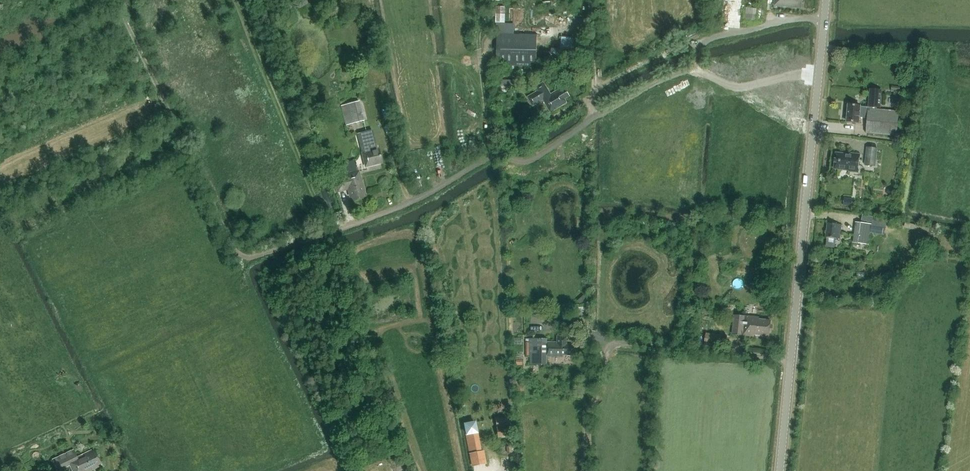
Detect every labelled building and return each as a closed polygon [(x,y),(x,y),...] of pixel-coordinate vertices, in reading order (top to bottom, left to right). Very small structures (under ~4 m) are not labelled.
[(746,7),(745,19),(756,20),(756,8),(746,7)] [(537,35),(497,34),(497,66),(536,67),(537,35)] [(559,63),(560,56),(561,49),(551,48),(551,52),(545,52),(544,64),(557,65),(557,63),(559,63)] [(495,76),(495,80),(495,86),(515,86),(515,80),(501,80),(501,76),(495,76)] [(565,99),(570,96),(566,89),(561,92),(559,90),(551,95),(544,83),(535,88),(537,92),(528,97),(533,106),(543,100),(550,112),(567,103),(565,99)] [(902,95),(903,87),(893,86),(892,94),(902,95)] [(859,117),(868,118),(866,133),(897,136),(899,112),(874,110),(874,108),(880,108),(881,90),(870,89),(869,107),(860,107),(860,105),(849,104),(847,122),(859,123),(859,117)] [(346,125),(364,120),(359,101),(341,105),(346,125)] [(865,165),(876,166),(878,148),(867,147),(865,165)] [(379,148),(377,148),(361,152),(365,168),(383,163),(379,148)] [(852,153),(851,155),(836,153),(834,169),(858,171),(860,154),(852,153)] [(358,172),(357,172),(355,160),(341,163),(344,175),(344,177),(334,179),(338,191),(348,189),(350,197),(353,197),(353,200),(364,196),(363,193),(365,192),(358,172)] [(872,223),(872,224),(870,233),(884,235),(886,218),(873,217),(872,223)] [(870,233),(872,224),(856,222),(853,243),(869,244),(870,233)] [(835,248),(836,239),(839,239),(841,225),(828,223),(826,237),(827,238),(826,247),(835,248)] [(769,336),(771,321),(759,319),(759,318),(745,316),(735,315),(733,335),(743,336),(743,335),(754,336),(754,334),(755,335),(756,336),(759,336),(760,335),(769,336)] [(573,345),(567,344),(568,336),(556,336),(556,342),(547,342),(547,338),(529,338),(529,342),(524,342),(524,356),(528,356),(528,364),(546,364),(546,356),(563,356),(563,355),(573,355),(573,345)] [(704,346),(720,347),(721,339),(705,337),(704,346)] [(495,418),(497,428),(510,426),(508,416),(495,418)] [(469,447),(481,445),(477,422),(465,424),(469,447)] [(510,426),(497,428),(498,438),(511,436),(510,426)] [(101,462),(97,453),(94,454),(92,450),(77,458),(73,450),(51,461),(55,470),(56,470),(71,465),(74,470),(90,470),(99,467),(98,463),(101,462)]
